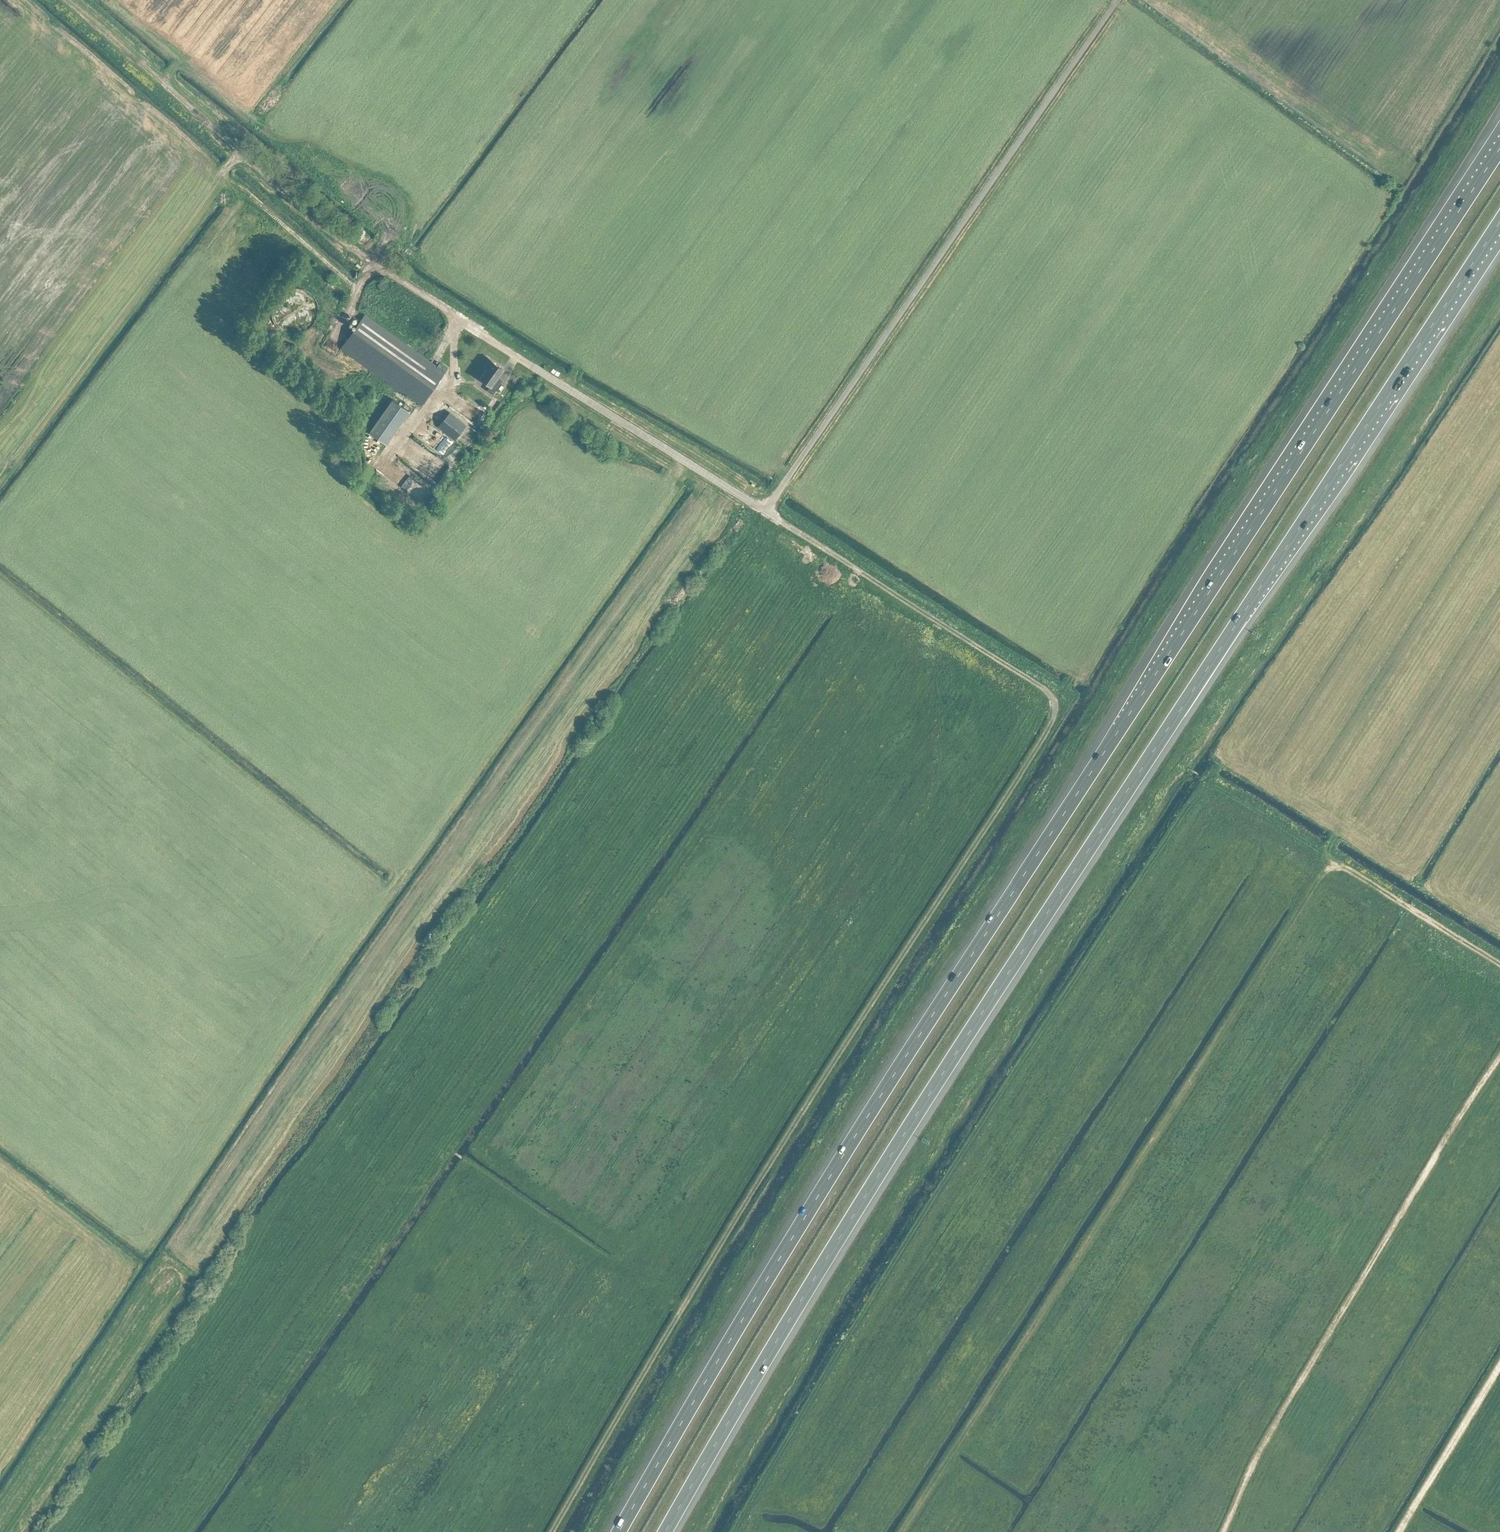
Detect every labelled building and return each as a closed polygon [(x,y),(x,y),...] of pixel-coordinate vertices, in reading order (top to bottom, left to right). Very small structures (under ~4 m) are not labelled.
[(262,276),(254,268),(240,283),(249,291),(262,276)] [(381,291),(388,286),(384,279),(377,284),(381,291)] [(319,296),(284,286),(278,306),(281,307),(279,316),(287,319),(286,321),(295,323),(294,327),(302,329),(304,322),(311,324),(319,296)] [(437,366),(367,316),(365,314),(341,347),(421,404),(447,368),(439,363),(437,366)] [(493,393),(504,378),(499,375),(505,367),(488,356),(482,364),(486,367),(479,377),(490,385),(487,390),(493,393)] [(399,401),(387,417),(403,429),(415,412),(399,401)] [(454,439),(467,424),(450,410),(438,425),(454,439)] [(424,421),(417,429),(438,446),(445,438),(424,421)] [(500,497),(505,491),(498,485),(492,491),(500,497)] [(789,533),(785,538),(801,549),(804,544),(789,533)]
